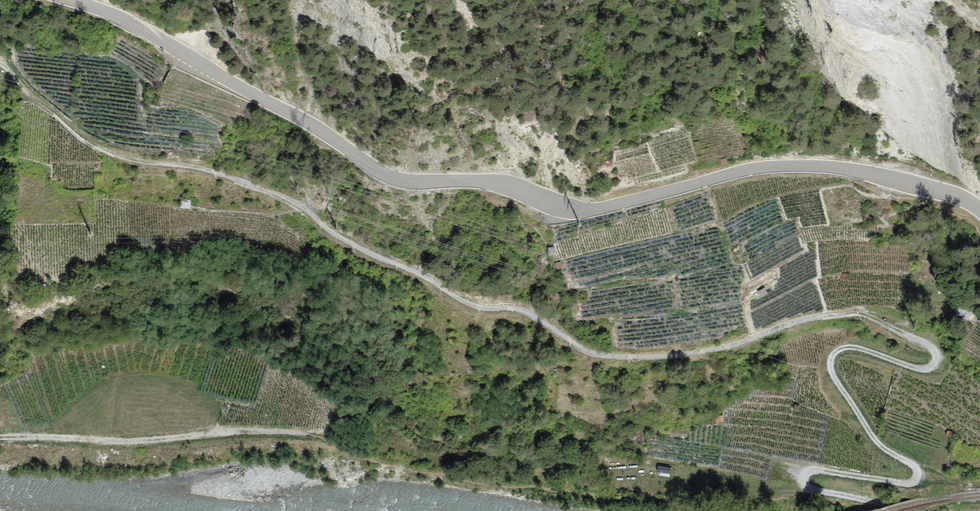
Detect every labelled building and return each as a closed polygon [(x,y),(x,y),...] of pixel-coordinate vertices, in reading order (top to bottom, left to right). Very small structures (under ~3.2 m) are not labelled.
[(178,196),(177,204),(187,205),(188,198),(178,196)] [(960,313),(967,318),(972,312),(965,307),(960,313)] [(671,467),(658,465),(657,475),(669,476),(671,467)]
